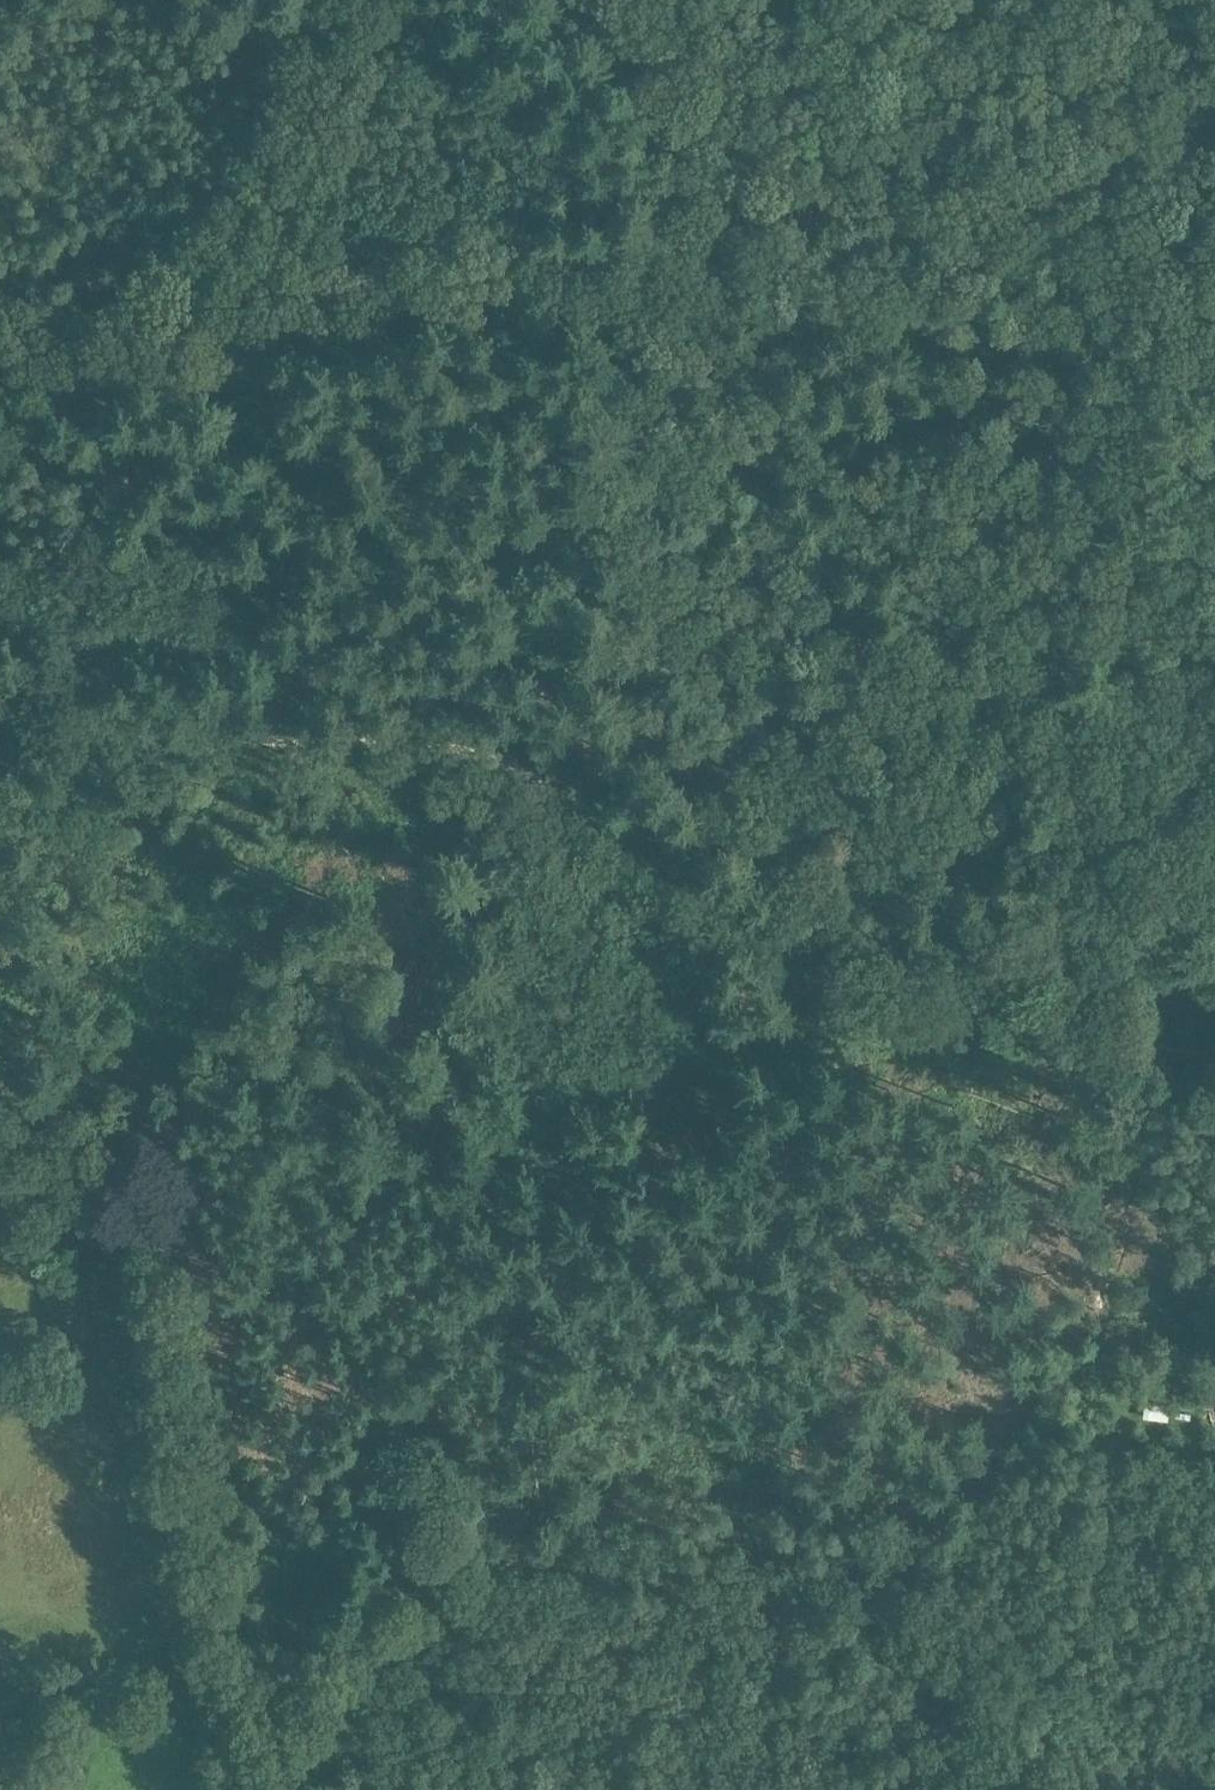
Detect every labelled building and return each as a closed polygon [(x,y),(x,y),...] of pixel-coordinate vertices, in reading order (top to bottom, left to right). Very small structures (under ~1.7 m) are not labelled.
[(1146,1395),(1144,1415),(1167,1418),(1170,1398),(1146,1395)]
